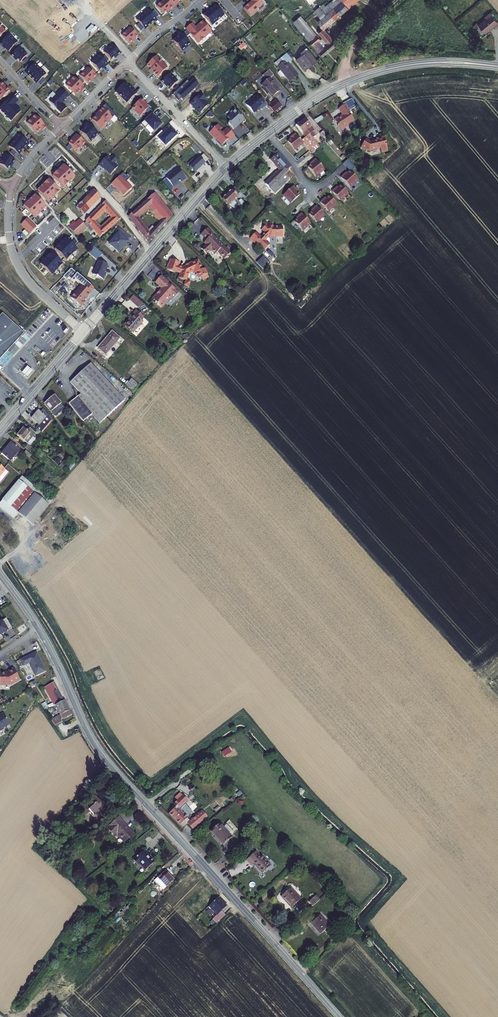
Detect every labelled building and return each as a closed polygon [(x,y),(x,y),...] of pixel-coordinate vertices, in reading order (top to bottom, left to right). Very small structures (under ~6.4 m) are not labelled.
[(173,8),(166,0),(164,0),(156,6),(163,14),(166,12),(169,9),(170,11),(173,8)] [(261,0),(251,0),(252,1),(244,8),(250,15),(264,4),(261,0)] [(328,4),(339,16),(358,0),(333,0),(328,4)] [(327,27),(339,16),(328,4),(322,10),(319,7),(315,10),(314,11),(327,27)] [(212,25),(224,15),(216,5),(212,8),(209,11),(208,10),(203,14),(212,25)] [(142,14),(151,25),(153,22),(152,21),(155,18),(158,16),(154,11),(151,13),(148,9),(142,14)] [(478,25),(485,33),(489,30),(492,27),(494,28),(497,25),(497,23),(490,13),(485,17),(486,19),(478,25)] [(148,27),(151,25),(142,14),(136,19),(140,23),(137,26),(141,31),(144,28),(147,25),(148,27)] [(320,40),(304,20),(300,16),(293,22),(323,56),(336,44),(327,34),(331,31),(327,27),(319,34),(322,38),(320,40)] [(187,28),(199,42),(205,37),(204,36),(210,30),(203,21),(195,27),(192,23),(187,28)] [(138,37),(130,28),(122,35),(129,43),(134,38),(135,39),(138,37)] [(182,51),(191,44),(180,32),(176,35),(177,36),(175,38),(176,39),(176,41),(174,42),(182,51)] [(9,34),(0,44),(0,45),(2,47),(3,46),(8,52),(17,42),(9,34)] [(121,53),(112,45),(104,52),(111,60),(117,55),(118,56),(121,53)] [(27,55),(19,47),(11,55),(14,58),(15,57),(20,62),(27,55)] [(317,60),(308,49),(301,54),(296,59),(304,70),(317,60)] [(288,64),(292,61),(286,54),(275,63),(278,67),(277,67),(280,71),(278,72),(282,78),(285,75),(290,82),(298,76),(288,64)] [(108,64),(100,55),(91,63),(99,71),(102,69),(105,66),(105,67),(108,64)] [(167,68),(156,56),(147,65),(154,72),(153,73),(157,77),(167,68)] [(31,67),(27,72),(30,75),(29,76),(31,78),(40,69),(35,63),(31,67)] [(96,76),(88,68),(80,76),(87,83),(92,78),(93,79),(96,76)] [(38,82),(42,78),(46,74),(40,69),(31,78),(34,81),(35,80),(38,82)] [(267,81),(270,78),(273,75),(269,70),(262,75),(267,81)] [(178,81),(170,73),(161,81),(164,84),(165,83),(170,88),(178,81)] [(85,88),(74,77),(66,85),(74,94),(76,92),(78,92),(79,93),(81,91),(82,92),(85,88)] [(199,85),(191,77),(173,94),(179,100),(181,98),(183,100),(199,85)] [(280,90),(270,78),(267,81),(261,85),(264,88),(265,87),(269,92),(268,92),(272,97),(280,90)] [(0,84),(0,98),(1,99),(8,91),(3,86),(4,85),(1,82),(0,84)] [(132,90),(125,83),(116,92),(127,103),(137,93),(132,89),(132,90)] [(69,96),(62,89),(50,102),(61,113),(66,108),(62,103),(69,96)] [(200,94),(190,104),(199,113),(209,104),(206,101),(206,100),(200,94)] [(0,107),(0,110),(5,115),(7,114),(13,120),(21,111),(15,104),(18,101),(12,95),(0,107)] [(253,113),(260,108),(262,110),(267,105),(258,95),(246,105),(253,113)] [(144,101),(142,98),(132,108),(140,116),(149,107),(144,102),(144,101)] [(276,100),(268,106),(273,112),(281,106),(276,100)] [(115,115),(105,105),(98,112),(99,113),(96,116),(92,120),(101,129),(115,115)] [(350,111),(346,105),(338,109),(342,116),(338,118),(337,118),(334,120),(337,125),(337,126),(338,128),(339,127),(341,131),(348,127),(350,129),(356,125),(348,112),(350,111)] [(228,124),(233,129),(244,119),(234,109),(230,112),(232,114),(228,118),(231,121),(228,124)] [(156,116),(153,113),(141,124),(145,128),(148,125),(154,131),(162,123),(158,118),(157,119),(155,117),(156,116)] [(46,127),(35,115),(27,123),(35,132),(37,130),(39,130),(39,131),(41,129),(42,130),(46,127)] [(305,119),(300,122),(313,138),(315,136),(310,129),(311,127),(305,119)] [(90,142),(99,134),(87,122),(84,126),(85,127),(83,129),(84,130),(84,132),(82,133),(90,142)] [(313,138),(300,122),(296,126),(305,138),(300,142),(303,144),(311,154),(320,147),(313,138)] [(148,125),(145,128),(151,134),(154,131),(148,125)] [(221,134),(218,132),(221,129),(218,125),(210,132),(214,137),(214,138),(217,141),(217,143),(220,146),(225,142),(226,141),(225,140),(227,139),(229,141),(234,136),(227,128),(221,134)] [(177,135),(170,128),(164,133),(161,130),(155,136),(165,146),(177,135)] [(328,136),(323,131),(319,134),(324,139),(325,138),(328,136)] [(14,140),(24,149),(26,146),(25,145),(27,142),(18,134),(14,140)] [(76,134),(73,137),(74,138),(69,143),(77,151),(85,143),(76,134)] [(303,144),(300,142),(295,135),(292,138),(292,139),(287,143),(294,152),(303,144)] [(363,148),(362,149),(365,151),(365,150),(368,152),(380,149),(381,153),(387,151),(384,137),(379,138),(379,140),(370,142),(365,139),(360,147),(363,148)] [(21,151),(24,149),(14,140),(9,146),(17,154),(20,150),(21,151)] [(5,154),(0,162),(0,164),(7,169),(10,166),(12,163),(13,164),(15,161),(5,154)] [(205,163),(209,160),(204,154),(200,158),(205,163)] [(265,185),(274,194),(289,180),(283,174),(291,167),(281,156),(278,158),(276,156),(271,160),(280,170),(265,185)] [(110,160),(107,157),(99,165),(102,169),(103,168),(110,175),(118,168),(114,164),(117,161),(113,157),(110,160)] [(205,164),(205,163),(200,158),(190,167),(195,173),(205,164)] [(324,169),(322,167),(316,160),(313,163),(314,164),(309,168),(316,177),(324,169)] [(75,177),(64,165),(52,176),(63,188),(75,177)] [(186,178),(178,169),(172,174),(171,174),(169,176),(169,177),(166,179),(174,188),(179,184),(179,183),(179,182),(180,181),(182,182),(186,178)] [(97,176),(103,181),(108,176),(102,170),(97,176)] [(344,175),(341,178),(350,188),(358,181),(350,172),(345,176),(344,175)] [(125,175),(122,173),(111,184),(118,192),(118,191),(123,195),(131,187),(126,181),(129,177),(126,174),(125,175)] [(60,191),(49,179),(37,190),(48,202),(60,191)] [(291,204),(300,195),(295,190),(296,190),(293,186),(283,195),(291,204)] [(335,189),(332,192),(340,201),(348,194),(341,186),(336,190),(335,189)] [(235,188),(231,190),(222,199),(233,211),(239,205),(234,200),(238,197),(237,196),(240,193),(235,188)] [(93,190),(76,207),(83,215),(101,197),(93,190)] [(163,227),(172,216),(154,194),(134,211),(139,216),(148,208),(149,209),(160,222),(154,229),(151,227),(147,231),(150,234),(144,238),(148,243),(163,227)] [(46,207),(35,195),(23,206),(35,218),(46,207)] [(323,200),(320,203),(328,212),(336,204),(329,196),(324,201),(323,200)] [(80,220),(75,224),(73,222),(68,226),(76,237),(87,228),(90,231),(92,229),(99,237),(121,218),(105,201),(85,221),(87,223),(85,225),(83,223),(80,220)] [(325,216),(316,206),(313,209),(314,210),(309,215),(317,224),(325,216)] [(148,208),(139,216),(140,218),(149,209),(148,208)] [(128,217),(144,238),(150,234),(147,231),(138,219),(137,218),(139,216),(134,211),(129,216),(128,217)] [(310,224),(301,214),(298,217),(299,218),(294,222),(302,231),(310,224)] [(36,227),(27,218),(21,224),(30,233),(36,227)] [(330,229),(336,236),(341,231),(335,224),(330,229)] [(262,238),(256,233),(250,239),(259,247),(260,246),(266,251),(270,246),(268,244),(267,245),(265,243),(271,237),(278,237),(278,239),(284,239),(284,229),(274,228),(271,225),(268,228),(266,226),(262,230),(266,234),(262,238)] [(118,234),(128,242),(131,238),(119,228),(116,232),(118,234)] [(207,229),(201,235),(207,242),(205,244),(206,246),(202,250),(203,252),(204,253),(205,253),(207,255),(210,252),(212,252),(215,255),(218,252),(224,259),(226,257),(229,257),(229,255),(230,253),(224,247),(222,246),(217,241),(217,239),(207,229)] [(124,246),(128,242),(118,234),(115,237),(114,237),(113,238),(113,240),(109,244),(119,253),(123,248),(122,248),(123,246),(124,246)] [(77,249),(65,238),(55,249),(66,260),(77,249)] [(88,252),(97,260),(102,254),(93,246),(88,252)] [(63,264),(51,253),(40,264),(52,275),(63,264)] [(263,259),(258,264),(263,268),(268,263),(263,259)] [(103,280),(106,274),(104,273),(107,265),(99,261),(93,275),(103,280)] [(178,280),(185,282),(185,281),(188,275),(192,273),(192,274),(194,275),(196,274),(198,279),(200,278),(202,282),(208,278),(204,269),(202,270),(197,261),(193,263),(192,262),(185,266),(185,267),(181,269),(177,268),(178,264),(170,261),(169,266),(168,265),(166,271),(175,274),(176,273),(180,274),(178,280)] [(8,272),(0,280),(0,285),(3,288),(14,277),(11,274),(15,270),(10,264),(5,269),(8,272)] [(81,285),(90,292),(93,288),(71,269),(64,277),(67,280),(69,278),(74,283),(76,280),(81,285)] [(160,276),(154,283),(161,289),(159,293),(157,295),(156,295),(152,299),(155,302),(154,303),(156,304),(155,305),(157,306),(158,306),(160,309),(170,297),(173,299),(178,294),(173,289),(174,287),(167,281),(167,282),(160,276)] [(90,293),(90,292),(81,285),(70,298),(79,306),(80,305),(80,306),(82,306),(84,303),(84,302),(83,301),(90,293)] [(143,303),(134,295),(129,300),(138,308),(143,303)] [(132,333),(143,322),(141,320),(143,317),(136,311),(133,313),(134,314),(132,317),(124,326),(132,333)] [(2,314),(0,316),(0,357),(23,333),(2,314)] [(105,355),(120,338),(112,332),(108,336),(109,336),(108,338),(107,337),(100,345),(101,346),(98,349),(105,355)] [(91,364),(70,382),(81,394),(80,395),(101,421),(124,400),(91,364)] [(32,371),(26,367),(21,373),(27,378),(32,371)] [(125,385),(133,392),(139,385),(131,379),(125,385)] [(43,404),(54,416),(64,408),(54,395),(43,404)] [(101,421),(80,395),(68,404),(83,422),(92,414),(99,424),(101,421)] [(38,425),(35,429),(39,432),(40,433),(52,420),(43,409),(40,412),(38,411),(31,419),(38,425)] [(90,423),(93,428),(99,424),(95,419),(90,423)] [(17,436),(28,444),(29,446),(35,439),(33,437),(36,433),(28,427),(25,431),(23,429),(17,436)] [(43,440),(45,438),(40,433),(39,432),(37,434),(43,440)] [(19,450),(12,444),(5,451),(4,450),(1,454),(10,461),(19,450)] [(67,468),(70,471),(75,465),(72,463),(67,468)] [(32,525),(51,502),(22,477),(0,503),(0,508),(13,519),(18,513),(32,525)] [(6,618),(0,622),(0,639),(3,637),(1,634),(12,628),(6,618)] [(36,652),(20,660),(23,667),(29,664),(35,676),(45,671),(36,652)] [(104,677),(100,667),(93,670),(97,680),(104,677)] [(6,685),(6,684),(9,684),(11,683),(12,684),(20,680),(13,668),(8,671),(9,672),(6,674),(6,673),(0,673),(0,685),(6,685)] [(44,688),(47,695),(55,684),(54,682),(44,688)] [(45,702),(41,704),(45,711),(55,705),(63,701),(55,684),(47,695),(52,703),(47,706),(45,702)] [(51,719),(54,725),(61,722),(60,719),(71,714),(64,700),(63,701),(55,705),(59,715),(51,719)] [(3,730),(2,728),(9,724),(3,714),(0,716),(0,731),(3,730)] [(110,789),(115,785),(108,778),(103,782),(110,789)] [(170,814),(183,829),(188,824),(192,829),(206,817),(202,813),(191,822),(187,817),(193,812),(185,803),(188,801),(180,793),(172,799),(176,803),(174,805),(177,807),(170,814)] [(88,810),(98,820),(109,810),(99,800),(98,801),(96,800),(92,795),(84,802),(87,804),(90,808),(88,810)] [(106,828),(115,837),(117,835),(124,843),(134,834),(118,817),(106,828)] [(210,831),(223,845),(232,838),(230,837),(229,835),(233,832),(226,826),(223,828),(222,827),(219,824),(210,831)] [(139,864),(145,870),(154,863),(144,851),(133,860),(137,865),(139,864)] [(261,856),(256,851),(246,860),(251,866),(253,864),(262,874),(271,866),(262,855),(261,856)] [(154,881),(163,890),(173,881),(165,871),(154,881)] [(203,887),(197,892),(208,904),(214,898),(203,887)] [(291,908),(301,899),(290,888),(281,897),(291,908)] [(313,907),(320,901),(316,896),(309,902),(313,907)] [(212,920),(216,924),(225,915),(221,911),(226,906),(218,898),(209,905),(209,906),(217,915),(212,920)] [(132,902),(126,908),(128,910),(134,904),(132,902)] [(320,934),(330,926),(320,915),(310,923),(320,934)]
